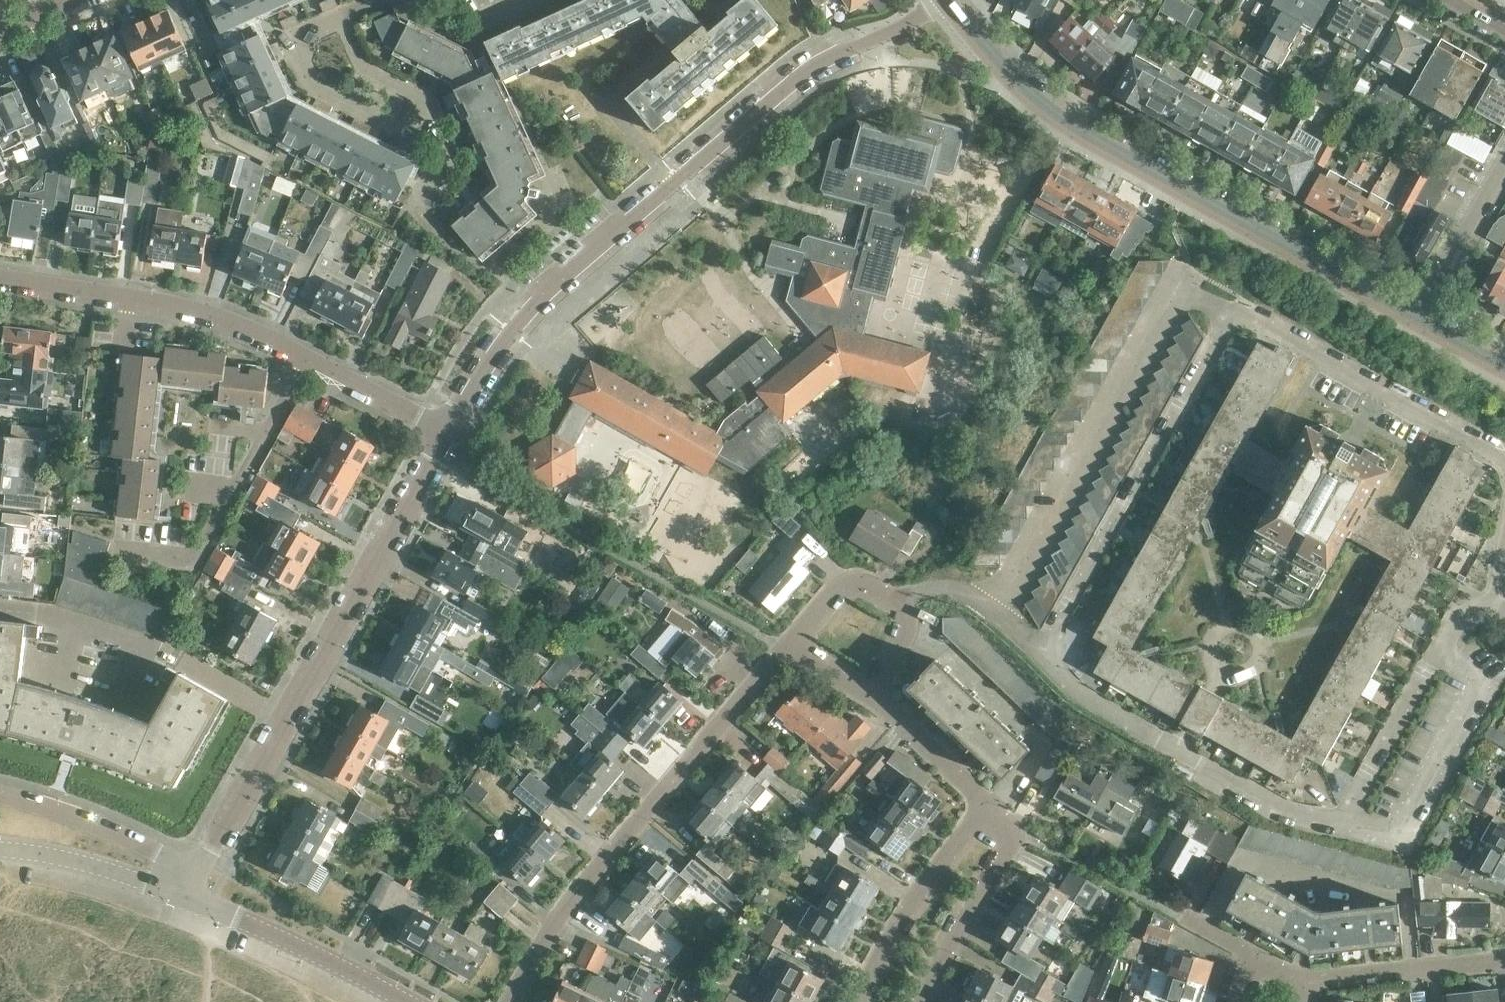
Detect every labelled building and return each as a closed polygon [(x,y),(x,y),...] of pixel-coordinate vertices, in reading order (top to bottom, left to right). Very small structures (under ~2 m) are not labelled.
[(218,34),(226,52),(222,53),(249,114),(253,113),(263,134),(397,201),(416,164),(289,100),(260,36),(247,42),(242,32),(238,34),(235,28),(237,27),(236,26),(293,0),(207,0),(222,32),(218,34)] [(320,3),(323,12),(338,5),(335,0),(326,0),(320,3)] [(486,43),(503,81),(643,16),(679,58),(651,82),(649,79),(626,99),(637,112),(638,112),(647,122),(646,123),(654,131),(778,26),(756,0),(743,0),(727,13),(730,16),(709,33),(681,0),(586,0),(524,28),(522,25),(486,43)] [(851,8),(864,0),(846,0),(851,8)] [(880,14),(890,7),(886,0),(871,0),(880,14)] [(1015,2),(1013,6),(1039,19),(1049,0),(1010,0),(1015,2)] [(1187,26),(1196,9),(1179,0),(1164,0),(1159,10),(1186,25),(1185,26),(1187,26)] [(1271,32),(1260,51),(1254,48),(1248,60),(1274,75),(1280,64),(1282,65),(1288,55),(1286,54),(1303,23),(1314,28),(1329,0),(1307,0),(1304,6),(1304,8),(1296,22),(1295,22),(1285,39),(1271,32)] [(1251,14),(1259,18),(1270,0),(1259,0),(1251,14)] [(1307,0),(1275,0),(1272,5),(1283,11),(1271,32),(1285,39),(1295,22),(1296,22),(1304,8),(1304,6),(1307,0)] [(1365,6),(1358,2),(1359,0),(1338,0),(1324,26),(1338,34),(1334,41),(1343,46),(1365,6)] [(1372,10),(1365,6),(1343,46),(1353,52),(1356,45),(1369,52),(1388,19),(1386,18),(1391,11),(1376,3),(1372,10)] [(1119,8),(1108,20),(1109,21),(1072,63),(1083,73),(1086,70),(1097,79),(1115,59),(1118,54),(1128,60),(1141,35),(1137,32),(1135,35),(1126,31),(1122,38),(1113,31),(1116,28),(1115,27),(1126,15),(1119,8)] [(1196,9),(1187,26),(1194,30),(1203,13),(1196,9)] [(145,21),(164,61),(187,51),(168,11),(145,21)] [(481,73),(473,56),(471,51),(410,20),(407,25),(400,21),(396,12),(374,21),(385,44),(455,79),(459,88),(456,90),(492,168),(487,171),(494,185),(484,193),(486,197),(453,226),(454,228),(480,258),(531,214),(521,202),(527,198),(529,186),(526,179),(544,171),(496,66),(481,73)] [(1109,21),(1108,20),(1101,14),(1094,23),(1089,19),(1080,29),(1069,20),(1052,40),(1064,50),(1060,54),(1072,63),(1109,21)] [(294,15),(280,21),(284,30),(298,23),(294,15)] [(140,72),(164,61),(145,21),(123,32),(140,72)] [(1395,22),(1377,54),(1376,54),(1371,63),(1392,74),(1397,65),(1412,74),(1430,42),(1395,22)] [(88,47),(107,87),(121,80),(124,88),(133,84),(129,76),(111,36),(88,47)] [(284,58),(278,43),(277,42),(269,46),(277,61),(284,58)] [(1209,43),(1203,53),(1214,59),(1219,48),(1209,43)] [(1433,107),(1460,59),(1438,46),(1411,95),(1433,107)] [(84,97),(107,87),(88,47),(65,57),(84,97)] [(1142,108),(1166,63),(1165,63),(1159,72),(1135,59),(1114,96),(1141,111),(1142,108)] [(1482,72),(1460,59),(1433,107),(1456,119),(1482,72)] [(1192,77),(1166,63),(1142,108),(1167,122),(1192,77)] [(1255,84),(1261,74),(1248,66),(1242,77),(1255,84)] [(1196,67),(1193,75),(1218,84),(1221,76),(1196,67)] [(53,128),(48,130),(54,142),(62,138),(57,126),(64,123),(65,128),(77,123),(68,102),(69,98),(66,91),(63,90),(60,91),(50,70),(44,68),(35,72),(33,77),(43,99),(40,100),(40,102),(42,105),(43,106),(53,128)] [(1490,76),(1471,108),(1504,127),(1504,74),(1494,68),(1490,76)] [(1304,74),(1296,69),(1290,80),(1298,85),(1304,74)] [(1273,81),(1261,74),(1255,84),(1266,91),(1273,81)] [(1216,91),(1192,77),(1167,122),(1192,136),(1212,98),(1216,91)] [(63,162),(54,142),(48,130),(44,133),(37,117),(32,119),(15,81),(0,87),(0,89),(24,142),(30,139),(40,135),(55,166),(63,162)] [(214,93),(208,81),(192,89),(197,100),(214,93)] [(1395,113),(1405,95),(1383,82),(1373,100),(1395,113)] [(1345,100),(1321,87),(1315,98),(1340,111),(1345,100)] [(24,142),(0,89),(0,130),(1,133),(0,134),(0,144),(3,151),(18,145),(24,142)] [(1307,106),(1285,94),(1279,105),(1301,117),(1307,106)] [(261,165),(266,168),(270,170),(277,155),(221,127),(213,109),(220,106),(215,96),(204,101),(203,105),(218,139),(263,161),(261,165)] [(1247,97),(1243,104),(1251,108),(1255,101),(1247,97)] [(1212,98),(1192,136),(1218,150),(1237,113),(1212,98)] [(333,107),(317,99),(313,107),(329,115),(333,107)] [(184,105),(199,139),(203,147),(227,152),(229,149),(215,142),(196,100),(184,105)] [(1311,102),(1303,116),(1312,121),(1320,107),(1311,102)] [(1403,118),(1410,106),(1401,102),(1395,113),(1403,118)] [(152,110),(156,119),(163,116),(159,107),(152,110)] [(1244,164),(1262,132),(1261,132),(1265,124),(1239,109),(1237,113),(1218,150),(1244,164)] [(149,122),(156,119),(152,110),(145,114),(149,122)] [(1405,123),(1389,114),(1379,132),(1395,141),(1405,123)] [(834,326),(864,334),(869,314),(861,312),(866,295),(885,300),(900,243),(908,215),(895,212),(896,208),(902,185),(929,192),(935,171),(949,175),(955,172),(965,133),(962,128),(918,116),(913,120),(909,134),(858,121),(853,142),(838,138),(832,141),(820,189),(823,194),(865,206),(854,247),(808,235),(802,238),(800,247),(773,240),(766,269),(792,276),(785,300),(818,340),(834,326)] [(372,127),(356,118),(352,126),(368,135),(372,127)] [(1447,142),(1454,131),(1446,126),(1439,138),(1447,142)] [(1451,144),(1468,153),(1483,162),(1491,147),(1459,130),(1451,144)] [(1269,179),(1287,146),(1262,132),(1244,164),(1269,179)] [(151,137),(147,150),(157,153),(161,140),(151,137)] [(410,146),(394,138),(390,146),(406,154),(410,146)] [(1323,141),(1313,159),(1323,165),(1333,147),(1323,141)] [(1468,153),(1451,144),(1445,154),(1462,163),(1468,153)] [(1313,160),(1287,146),(1269,179),(1295,193),(1313,160)] [(1361,154),(1357,163),(1354,170),(1361,174),(1370,158),(1361,154)] [(1456,173),(1462,163),(1445,154),(1440,163),(1456,173)] [(225,183),(237,187),(246,158),(233,155),(225,183)] [(258,193),(266,168),(261,165),(246,158),(237,187),(244,188),(238,212),(252,215),(258,193)] [(148,159),(145,180),(146,180),(142,202),(154,204),(157,186),(161,161),(148,159)] [(1354,170),(1357,163),(1351,160),(1343,177),(1331,170),(1326,178),(1321,176),(1307,201),(1330,214),(1348,182),(1354,170)] [(63,162),(55,166),(53,173),(48,172),(44,200),(32,198),(30,204),(15,202),(10,236),(38,240),(43,206),(56,208),(57,202),(59,188),(63,162)] [(63,162),(59,188),(72,190),(76,164),(63,162)] [(1451,182),(1456,173),(1440,163),(1434,173),(1451,182)] [(1064,216),(1084,182),(1057,167),(1038,201),(1064,216)] [(1408,214),(1427,179),(1414,172),(1395,207),(1408,214)] [(1445,192),(1451,182),(1434,173),(1429,182),(1445,192)] [(290,195),(294,181),(277,176),(273,190),(290,195)] [(146,180),(145,180),(129,178),(126,199),(100,195),(99,198),(100,198),(97,217),(92,249),(104,250),(104,254),(118,256),(126,203),(141,206),(142,202),(146,180)] [(1091,230),(1111,197),(1084,182),(1064,216),(1091,230)] [(1370,194),(1348,182),(1330,214),(1353,226),(1370,194)] [(1440,201),(1445,192),(1429,182),(1424,192),(1440,201)] [(312,206),(318,195),(307,188),(301,200),(312,206)] [(1434,211),(1440,201),(1424,192),(1418,202),(1434,211)] [(1371,193),(1370,194),(1353,226),(1376,239),(1390,213),(1385,211),(1390,203),(1371,193)] [(100,198),(99,198),(74,194),(71,214),(66,244),(79,247),(78,250),(92,252),(92,249),(97,217),(100,198)] [(1137,211),(1111,197),(1091,230),(1116,244),(1109,255),(1118,260),(1122,254),(1127,257),(1132,249),(1134,250),(1138,243),(1139,244),(1146,230),(1131,222),(1137,211)] [(1418,202),(1412,212),(1410,215),(1415,218),(1417,215),(1425,219),(1421,227),(1418,226),(1411,239),(1414,241),(1409,251),(1410,252),(1410,259),(1417,263),(1423,259),(1424,260),(1447,219),(1418,202)] [(333,231),(345,209),(333,203),(322,226),(308,254),(289,246),(291,240),(280,235),(277,242),(274,240),(258,283),(270,288),(269,291),(282,296),(290,274),(308,281),(308,280),(333,231)] [(177,262),(182,230),(184,211),(160,207),(159,214),(157,227),(155,227),(151,257),(163,259),(163,263),(176,265),(177,262)] [(356,279),(339,271),(341,263),(336,259),(341,244),(357,214),(345,209),(308,280),(323,288),(312,308),(324,314),(322,318),(334,324),(336,320),(356,279)] [(1502,220),(1498,225),(1495,223),(1487,237),(1504,247),(1504,246),(1504,219),(1502,220)] [(207,235),(182,230),(177,262),(189,263),(189,267),(202,269),(207,235)] [(258,283),(269,253),(258,249),(262,237),(252,233),(247,244),(246,244),(234,273),(245,278),(244,281),(257,286),(258,283)] [(397,290),(419,247),(408,240),(385,283),(397,290)] [(430,253),(431,252),(430,251),(421,247),(416,255),(417,255),(418,256),(427,260),(430,253)] [(433,253),(427,264),(387,341),(400,348),(409,330),(427,339),(437,320),(430,317),(436,305),(451,276),(449,275),(455,264),(433,253)] [(1024,277),(1030,264),(1012,254),(1006,267),(1024,277)] [(1498,259),(1479,294),(1500,306),(1497,311),(1504,316),(1504,263),(1498,259)] [(1131,276),(1156,275),(1163,275),(1162,261),(1139,263),(1131,276)] [(1043,268),(1035,283),(1056,294),(1064,279),(1043,268)] [(370,274),(361,270),(356,279),(336,320),(347,326),(345,329),(362,338),(373,318),(368,316),(373,305),(375,306),(381,294),(365,285),(370,274)] [(1156,287),(1156,275),(1131,276),(1125,287),(1149,287),(1156,287)] [(1066,281),(1058,294),(1070,300),(1077,287),(1066,281)] [(1149,299),(1149,287),(1125,287),(1118,299),(1142,299),(1149,299)] [(1111,312),(1135,311),(1142,311),(1142,299),(1118,299),(1111,312)] [(1105,324),(1129,323),(1136,323),(1135,311),(1111,312),(1105,324)] [(1182,325),(1185,330),(1198,350),(1205,339),(1193,318),(1182,325)] [(1129,335),(1129,323),(1105,324),(1098,336),(1122,336),(1129,335)] [(834,326),(818,340),(758,391),(760,394),(783,422),(784,421),(838,376),(839,378),(851,375),(852,374),(919,392),(930,352),(864,334),(834,326)] [(10,366),(52,370),(54,357),(48,357),(50,343),(54,344),(56,333),(5,328),(2,351),(12,352),(10,366)] [(1198,350),(1185,330),(1175,337),(1178,342),(1191,363),(1198,350)] [(755,388),(787,361),(763,333),(706,382),(724,403),(749,382),(755,388)] [(1122,348),(1122,336),(1098,336),(1091,348),(1115,348),(1122,348)] [(92,339),(79,337),(76,361),(89,363),(92,339)] [(1191,363),(1178,342),(1168,348),(1172,354),(1184,375),(1191,363)] [(1208,447),(1202,444),(1094,637),(1109,645),(1094,672),(1185,723),(1291,783),(1306,756),(1322,765),(1430,572),(1425,569),(1473,482),(1479,485),(1487,471),(1468,461),(1472,454),(1457,446),(1410,530),(1367,507),(1389,470),(1385,459),(1366,448),(1359,459),(1353,456),(1357,449),(1346,442),(1342,449),(1335,446),(1341,435),(1322,424),(1312,426),(1289,464),(1248,440),(1295,355),(1281,346),(1277,353),(1259,343),(1251,357),(1257,361),(1208,447)] [(162,384),(183,386),(187,350),(166,348),(162,384)] [(1115,360),(1115,348),(1091,348),(1084,360),(1108,360),(1115,360)] [(206,353),(187,350),(183,386),(202,388),(206,353)] [(222,390),(225,365),(226,355),(206,353),(202,388),(220,390),(222,390)] [(124,354),(122,375),(158,379),(160,358),(124,354)] [(1184,375),(1172,354),(1162,360),(1165,366),(1177,387),(1184,375)] [(1077,372),(1102,372),(1109,372),(1108,360),(1084,360),(1077,372)] [(727,439),(717,433),(592,362),(572,398),(577,400),(556,436),(553,434),(531,448),(531,473),(554,486),(576,472),(575,448),(573,446),(594,410),(707,475),(716,458),(727,439)] [(222,390),(220,390),(219,402),(242,405),(247,368),(225,365),(222,390)] [(52,370),(10,366),(9,380),(0,379),(0,403),(47,408),(48,397),(43,396),(45,383),(51,383),(52,370)] [(1155,373),(1158,379),(1170,399),(1177,387),(1165,366),(1155,373)] [(247,368),(242,405),(264,407),(268,370),(247,368)] [(1102,384),(1102,372),(1077,372),(1071,384),(1095,384),(1102,384)] [(158,379),(122,375),(120,395),(155,399),(158,379)] [(1170,399),(1158,379),(1148,385),(1151,391),(1164,411),(1170,399)] [(1095,396),(1095,384),(1071,384),(1064,397),(1088,396),(1095,396)] [(1164,411),(1151,391),(1141,397),(1145,403),(1157,423),(1164,411)] [(727,439),(716,458),(744,473),(793,431),(784,421),(783,422),(760,394),(748,404),(746,401),(724,421),(717,433),(727,439)] [(155,399),(120,395),(118,416),(153,420),(155,399)] [(1057,409),(1081,408),(1088,408),(1088,396),(1064,397),(1057,409)] [(1157,423),(1145,403),(1134,409),(1138,415),(1150,436),(1157,423)] [(295,433),(300,436),(313,414),(297,405),(278,438),(289,444),(295,433)] [(1081,420),(1081,408),(1057,409),(1050,421),(1074,420),(1081,420)] [(52,409),(50,424),(81,428),(83,413),(52,409)] [(313,414),(300,436),(311,442),(324,420),(313,414)] [(1128,421),(1131,427),(1143,448),(1150,436),(1138,415),(1128,421)] [(153,420),(118,416),(115,436),(151,440),(153,420)] [(1043,433),(1068,433),(1075,432),(1074,420),(1050,421),(1043,433)] [(37,468),(40,441),(51,442),(53,430),(13,426),(13,428),(14,427),(13,438),(0,437),(0,465),(37,468)] [(1143,448),(1131,427),(1121,433),(1124,439),(1136,460),(1143,448)] [(333,454),(361,469),(373,446),(346,431),(333,454)] [(1068,445),(1068,433),(1043,433),(1037,445),(1061,445),(1068,445)] [(113,457),(125,459),(149,461),(149,459),(151,440),(115,436),(113,457)] [(1136,460),(1124,439),(1114,445),(1118,451),(1130,472),(1136,460)] [(1061,457),(1061,445),(1037,445),(1030,457),(1054,457),(1061,457)] [(1130,472),(1118,451),(1107,457),(1111,463),(1123,484),(1130,472)] [(361,469),(333,454),(328,462),(319,457),(311,470),(321,476),(348,491),(361,469)] [(1054,469),(1054,457),(1030,457),(1023,469),(1047,469),(1054,469)] [(160,461),(149,459),(149,461),(125,459),(123,478),(158,482),(160,461)] [(1100,469),(1104,475),(1116,496),(1123,484),(1111,463),(1100,469)] [(37,468),(0,465),(0,493),(6,493),(5,504),(4,505),(33,509),(45,510),(46,504),(49,505),(49,498),(46,498),(47,496),(34,496),(37,468)] [(1016,481),(1041,481),(1048,481),(1047,469),(1023,469),(1016,481)] [(1094,481),(1097,488),(1109,508),(1116,496),(1104,475),(1094,481)] [(258,476),(252,486),(275,498),(280,488),(258,476)] [(335,513),(348,491),(321,476),(308,498),(335,513)] [(158,482),(123,478),(121,497),(156,501),(158,482)] [(1041,493),(1041,481),(1016,481),(1010,494),(1034,493),(1041,493)] [(268,510),(275,498),(252,486),(246,497),(260,505),(268,510)] [(1109,508),(1097,488),(1087,494),(1090,500),(1103,520),(1109,508)] [(571,489),(565,500),(578,508),(585,497),(571,489)] [(1034,505),(1034,493),(1010,494),(1003,506),(1027,505),(1034,505)] [(154,520),(156,501),(121,497),(118,517),(154,520)] [(302,514),(275,498),(268,510),(260,505),(258,508),(266,513),(282,522),(269,544),(307,565),(320,542),(294,527),(302,514)] [(793,499),(785,507),(795,516),(802,507),(793,499)] [(1103,520),(1090,500),(1080,506),(1084,512),(1096,533),(1103,520)] [(507,567),(508,565),(514,554),(493,542),(499,531),(510,537),(516,526),(474,503),(461,527),(472,533),(466,544),(507,567)] [(1027,517),(1027,505),(1003,506),(996,518),(1020,517),(1027,517)] [(521,508),(515,518),(521,521),(522,520),(531,525),(535,517),(521,508)] [(917,521),(912,529),(907,535),(867,511),(850,538),(891,563),(899,549),(909,555),(922,535),(927,528),(917,521)] [(1096,533),(1084,512),(1073,518),(1077,524),(1089,545),(1096,533)] [(10,555),(14,527),(30,529),(31,516),(3,513),(3,514),(4,514),(3,525),(0,525),(0,554),(10,555)] [(72,516),(59,514),(58,525),(70,526),(72,516)] [(1020,529),(1020,517),(996,518),(989,530),(1013,529),(1020,529)] [(1089,545),(1077,524),(1066,530),(1070,536),(1082,557),(1089,545)] [(983,542),(1007,542),(1014,542),(1013,529),(989,530),(983,542)] [(75,545),(69,543),(68,543),(64,577),(77,581),(88,585),(96,587),(110,542),(76,531),(75,545)] [(777,546),(784,552),(750,592),(774,611),(808,571),(803,567),(813,556),(787,534),(777,546)] [(1060,542),(1063,548),(1075,569),(1082,557),(1070,536),(1060,542)] [(211,560),(254,584),(258,586),(266,572),(294,588),(307,565),(269,544),(264,541),(252,564),(241,558),(239,561),(217,549),(211,560)] [(1007,554),(1007,542),(983,542),(976,554),(1000,554),(1007,554)] [(523,573),(508,565),(507,567),(466,544),(458,558),(447,552),(434,575),(464,592),(471,580),(476,582),(482,572),(499,581),(514,589),(523,573)] [(657,561),(662,553),(654,548),(649,556),(657,561)] [(1075,569),(1063,548),(1053,554),(1056,560),(1069,581),(1075,569)] [(10,555),(0,554),(0,594),(22,596),(24,584),(7,582),(10,555)] [(1000,566),(1000,554),(976,554),(969,567),(1000,566)] [(610,559),(601,572),(609,577),(618,564),(610,559)] [(254,584),(211,560),(205,570),(226,582),(222,589),(244,602),(254,584)] [(1046,566),(1050,572),(1062,593),(1069,581),(1056,560),(1046,566)] [(1062,593),(1050,572),(1039,578),(1043,584),(1055,605),(1062,593)] [(614,612),(630,588),(613,576),(597,601),(614,612)] [(56,604),(69,607),(77,581),(64,577),(56,604)] [(81,611),(88,585),(77,581),(69,607),(81,611)] [(1055,605),(1043,584),(1032,591),(1036,597),(1048,618),(1055,605)] [(92,615),(100,588),(96,587),(88,585),(81,611),(92,615)] [(92,615),(104,618),(112,592),(100,588),(92,615)] [(646,589),(640,599),(660,611),(666,602),(646,589)] [(116,622),(124,596),(112,592),(104,618),(116,622)] [(128,625),(136,599),(124,596),(116,622),(128,625)] [(407,625),(405,628),(432,643),(433,642),(439,630),(450,636),(455,627),(467,633),(470,629),(476,632),(483,620),(462,608),(442,597),(433,614),(418,605),(413,614),(408,613),(403,621),(407,625)] [(1041,630),(1048,618),(1036,597),(1026,603),(1041,630)] [(462,608),(483,620),(490,624),(496,613),(468,598),(462,608)] [(128,625),(140,629),(148,603),(136,599),(128,625)] [(276,620),(244,602),(239,611),(242,613),(235,625),(264,641),(276,620)] [(576,602),(568,615),(577,621),(585,609),(576,602)] [(140,629),(152,633),(160,606),(148,603),(140,629)] [(165,636),(171,626),(179,612),(160,606),(152,633),(165,636)] [(725,650),(689,619),(672,608),(665,619),(680,629),(690,637),(672,658),(684,669),(685,668),(694,676),(706,662),(711,666),(725,650)] [(944,631),(956,631),(979,631),(965,617),(944,618),(944,631)] [(31,743),(44,747),(65,753),(78,757),(96,763),(114,770),(132,777),(149,785),(152,779),(169,786),(171,783),(176,785),(187,767),(192,770),(231,702),(181,673),(181,675),(169,668),(164,677),(176,684),(152,725),(117,711),(80,698),(48,689),(20,682),(26,635),(39,636),(40,626),(27,624),(27,623),(0,621),(0,736),(9,738),(31,743)] [(264,641),(235,625),(232,623),(227,632),(230,635),(223,647),(252,663),(264,641)] [(171,626),(165,636),(188,650),(194,639),(171,626)] [(494,677),(433,642),(432,643),(405,628),(394,648),(432,670),(439,657),(489,686),(494,677)] [(979,631),(956,631),(956,642),(968,643),(992,643),(979,631)] [(968,654),(980,654),(1004,654),(992,643),(968,643),(968,654)] [(656,678),(665,668),(637,645),(630,655),(656,678)] [(568,647),(542,678),(555,689),(571,669),(574,672),(584,660),(568,647)] [(419,692),(432,670),(394,648),(381,670),(408,685),(419,692)] [(549,660),(535,651),(529,662),(543,671),(549,660)] [(1004,654),(980,654),(980,666),(992,666),(1015,665),(1004,654)] [(936,659),(908,687),(1002,777),(1030,749),(936,659)] [(1015,665),(992,666),(993,678),(1004,678),(1027,678),(1015,665)] [(624,692),(661,724),(680,701),(658,683),(650,693),(639,684),(641,682),(631,673),(619,686),(625,691),(624,692)] [(520,677),(514,688),(526,696),(533,684),(520,677)] [(1027,678),(1004,678),(1005,690),(1017,689),(1038,688),(1027,678)] [(1038,688),(1017,689),(1017,702),(1030,701),(1051,701),(1038,688)] [(808,740),(832,713),(804,689),(792,703),(788,701),(777,714),(808,740)] [(642,746),(661,724),(624,692),(606,714),(622,726),(620,728),(642,746)] [(441,724),(448,712),(417,694),(410,706),(441,724)] [(376,743),(387,749),(399,727),(402,729),(405,725),(423,736),(430,724),(386,699),(376,714),(361,706),(349,727),(376,743)] [(1030,713),(1041,713),(1064,713),(1051,701),(1030,701),(1030,713)] [(618,745),(608,737),(580,712),(571,722),(600,747),(597,751),(599,753),(591,762),(579,752),(569,763),(581,774),(580,775),(602,794),(621,771),(606,759),(618,745)] [(838,719),(832,713),(808,740),(824,754),(822,757),(836,768),(837,770),(826,782),(812,798),(823,808),(860,763),(850,756),(848,753),(870,727),(856,716),(850,724),(840,716),(838,719)] [(1068,717),(1064,713),(1041,713),(1042,725),(1056,738),(1068,717)] [(1485,737),(1504,747),(1504,746),(1504,734),(1491,726),(1485,737)] [(364,765),(370,754),(381,760),(387,749),(376,743),(349,727),(337,749),(364,765)] [(1073,756),(1083,740),(1063,729),(1053,744),(1055,745),(1054,745),(1069,754),(1073,756)] [(1051,785),(1069,754),(1054,745),(1035,776),(1051,785)] [(773,747),(764,758),(782,773),(790,762),(773,747)] [(351,787),(364,765),(337,749),(325,771),(351,787)] [(895,749),(888,759),(886,761),(911,779),(897,798),(926,820),(927,819),(932,820),(938,812),(936,808),(942,800),(923,786),(931,776),(895,749)] [(871,778),(888,759),(879,751),(862,771),(871,778)] [(718,781),(748,805),(749,807),(770,783),(812,819),(822,807),(801,789),(800,790),(773,767),(758,784),(733,763),(718,781)] [(1090,816),(1105,788),(1070,768),(1054,796),(1090,816)] [(375,770),(369,779),(381,786),(387,776),(375,770)] [(530,791),(549,807),(561,792),(559,791),(557,793),(539,777),(538,778),(531,772),(522,783),(521,784),(530,791)] [(1462,784),(1497,804),(1500,800),(1504,803),(1504,789),(1502,787),(1501,789),(1468,772),(1462,784)] [(584,815),(602,794),(580,775),(563,797),(584,815)] [(541,817),(549,807),(530,791),(521,784),(522,783),(514,776),(506,787),(513,793),(541,817)] [(475,780),(465,792),(479,804),(489,792),(475,780)] [(872,780),(866,788),(879,797),(885,790),(872,780)] [(702,800),(731,825),(748,805),(718,781),(702,800)] [(1497,804),(1462,784),(1456,794),(1495,816),(1501,806),(1497,804)] [(1141,807),(1105,788),(1090,816),(1125,835),(1141,807)] [(355,809),(376,821),(383,808),(362,797),(355,809)] [(443,797),(438,806),(448,813),(454,804),(443,797)] [(882,817),(911,840),(913,838),(918,840),(924,832),(921,827),(926,820),(897,798),(882,817)] [(1163,798),(1154,811),(1165,816),(1173,804),(1163,798)] [(717,843),(731,825),(702,800),(685,819),(708,838),(695,854),(726,879),(735,868),(713,851),(718,844),(717,843)] [(296,822),(323,838),(329,826),(336,830),(341,820),(340,820),(308,801),(296,822)] [(370,832),(376,821),(355,809),(349,820),(370,832)] [(897,859),(911,840),(882,817),(874,812),(860,830),(897,859)] [(1238,844),(1241,838),(1204,818),(1192,839),(1180,831),(1160,867),(1188,883),(1196,868),(1201,870),(1205,862),(1201,859),(1206,850),(1227,863),(1238,844)] [(1446,831),(1450,823),(1442,818),(1437,826),(1446,831)] [(831,819),(824,829),(845,844),(864,857),(871,847),(852,834),(831,819)] [(1492,819),(1480,840),(1504,855),(1504,826),(1492,819)] [(747,820),(738,830),(747,838),(755,828),(747,820)] [(284,844),(319,863),(322,865),(334,845),(323,838),(296,822),(284,844)] [(510,834),(544,863),(563,840),(541,822),(533,832),(520,822),(510,834)] [(1250,824),(1241,838),(1238,844),(1239,845),(1240,843),(1249,848),(1254,844),(1270,830),(1258,827),(1250,824)] [(823,829),(815,825),(808,835),(816,840),(823,829)] [(845,844),(824,829),(818,839),(839,853),(845,844)] [(1262,851),(1267,847),(1283,833),(1270,830),(1254,844),(1262,851)] [(1275,856),(1280,850),(1294,836),(1283,833),(1267,847),(1275,856)] [(526,885),(544,863),(510,834),(494,855),(506,864),(504,867),(526,885)] [(1288,859),(1293,854),(1310,840),(1304,839),(1294,836),(1280,850),(1288,859)] [(491,875),(499,864),(471,840),(462,851),(491,875)] [(1310,840),(1293,854),(1301,863),(1306,858),(1323,844),(1310,840)] [(1440,877),(1440,880),(1466,888),(1470,875),(1477,877),(1482,870),(1475,866),(1487,844),(1480,840),(1463,870),(1418,856),(1411,869),(1412,877),(1433,875),(1440,877)] [(307,885),(319,863),(284,844),(279,853),(276,852),(269,864),(307,885)] [(1319,863),(1336,848),(1323,844),(1306,858),(1314,867),(1319,863)] [(1482,870),(1504,882),(1504,855),(1487,844),(1475,866),(1482,870)] [(1331,865),(1346,851),(1336,848),(1319,863),(1326,870),(1331,865)] [(1343,869),(1360,855),(1346,851),(1331,865),(1338,873),(1343,869)] [(639,873),(664,894),(673,902),(695,877),(713,893),(722,884),(692,858),(679,874),(655,855),(639,873)] [(1356,873),(1372,858),(1360,855),(1343,869),(1352,877),(1356,873)] [(1369,876),(1385,862),(1372,858),(1356,873),(1364,881),(1369,876)] [(838,862),(824,883),(833,889),(865,909),(867,907),(872,908),(877,899),(873,896),(879,887),(838,862)] [(1383,879),(1398,865),(1385,862),(1369,876),(1377,884),(1383,879)] [(783,870),(776,865),(768,876),(775,882),(783,870)] [(1390,888),(1412,885),(1413,885),(1412,877),(1411,869),(1398,865),(1383,879),(1390,888)] [(620,890),(623,893),(644,911),(645,910),(651,903),(654,906),(664,894),(639,873),(636,871),(620,890)] [(1024,896),(1062,921),(1076,901),(1090,909),(1102,889),(1072,871),(1060,891),(1036,876),(1024,896)] [(861,916),(865,909),(833,889),(824,883),(809,873),(805,881),(829,896),(821,909),(853,929),(854,928),(859,929),(864,920),(861,916)] [(1246,873),(1228,909),(1311,953),(1402,943),(1398,903),(1321,911),(1315,910),(1315,909),(1246,873)] [(381,901),(393,879),(383,874),(371,895),(381,901)] [(1413,885),(1412,885),(1415,913),(1435,912),(1435,915),(1438,915),(1438,931),(1435,930),(1436,933),(1438,933),(1438,935),(1456,935),(1456,925),(1488,925),(1488,902),(1443,902),(1440,880),(1440,877),(1433,875),(1412,877),(1413,885)] [(405,886),(393,879),(381,901),(393,907),(405,886)] [(492,893),(510,909),(518,900),(499,884),(492,893)] [(400,938),(425,951),(440,923),(424,914),(432,901),(415,891),(405,886),(393,907),(402,913),(399,918),(408,923),(400,938)] [(502,919),(510,909),(492,893),(484,904),(502,919)] [(644,911),(623,893),(606,912),(628,930),(629,929),(627,928),(637,917),(647,926),(650,922),(653,924),(656,920),(645,910),(644,911)] [(757,893),(751,903),(761,909),(767,899),(757,893)] [(735,894),(727,904),(736,911),(744,902),(735,894)] [(1065,923),(1062,921),(1024,896),(1011,916),(1042,936),(1051,943),(1065,923)] [(853,929),(821,909),(813,904),(799,925),(840,950),(853,929)] [(665,910),(656,920),(668,930),(676,920),(665,910)] [(1154,912),(1150,926),(1147,926),(1143,939),(1166,946),(1170,933),(1170,932),(1173,922),(1154,912)] [(782,949),(788,939),(766,926),(766,927),(743,913),(737,922),(761,936),(760,937),(775,945),(782,949)] [(766,926),(788,939),(795,929),(772,916),(766,926)] [(1029,957),(1042,936),(1011,916),(997,937),(1029,957)] [(471,922),(463,936),(448,964),(472,978),(487,950),(479,945),(487,931),(471,922)] [(1066,922),(1060,931),(1073,939),(1079,931),(1066,922)] [(448,964),(463,936),(440,923),(425,951),(448,964)] [(663,969),(669,957),(624,935),(619,947),(663,969)] [(599,972),(610,949),(589,939),(578,962),(599,972)] [(813,966),(782,949),(775,945),(760,973),(766,976),(811,1000),(811,999),(817,1000),(822,992),(818,988),(823,979),(810,972),(813,966)] [(702,946),(698,952),(705,957),(709,952),(702,946)] [(1161,970),(1205,983),(1212,961),(1179,950),(1175,963),(1165,959),(1161,970)] [(1104,958),(1099,975),(1113,980),(1119,963),(1104,958)] [(632,980),(631,981),(644,987),(652,969),(640,963),(632,980)] [(990,1001),(1019,1001),(1024,992),(1028,992),(1047,1001),(1050,1001),(1056,990),(1021,972),(1014,986),(1013,985),(1013,986),(979,968),(968,990),(990,1001)] [(1205,983),(1161,970),(1158,981),(1168,984),(1164,997),(1180,1001),(1200,1001),(1205,983)] [(585,991),(580,1001),(621,1001),(631,981),(632,980),(621,975),(617,984),(610,981),(608,981),(607,978),(600,974),(596,975),(594,974),(586,991),(585,991)] [(811,1000),(766,976),(753,1001),(810,1001),(811,1000)] [(684,978),(678,989),(695,997),(697,992),(691,989),(693,983),(684,978)] [(585,991),(564,980),(553,1001),(580,1001),(585,991)] [(1473,991),(1474,1001),(1499,1001),(1497,989),(1473,991)] [(968,990),(962,1001),(990,1001),(968,990)] [(1473,991),(1443,995),(1444,1001),(1474,1001),(1473,991)] [(729,992),(724,1001),(750,1001),(729,992)]
